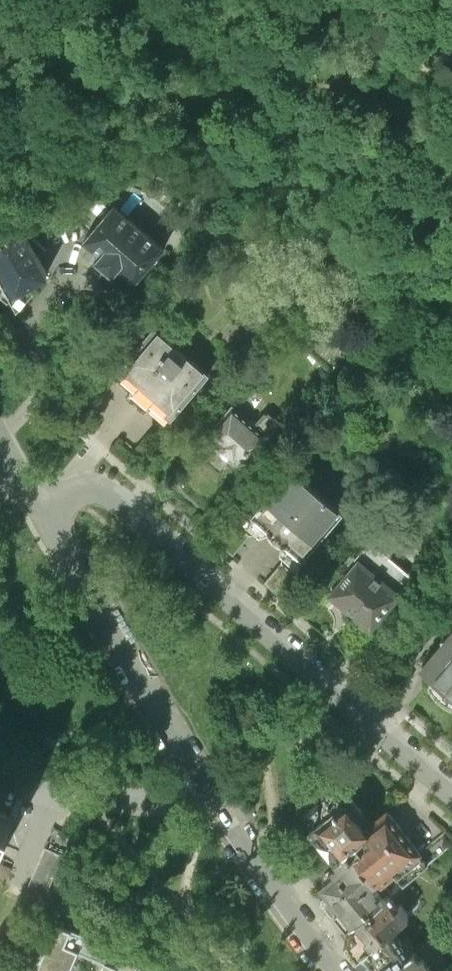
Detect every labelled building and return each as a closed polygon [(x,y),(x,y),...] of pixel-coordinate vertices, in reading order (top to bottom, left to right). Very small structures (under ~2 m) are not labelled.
[(164,247),(114,204),(84,239),(102,254),(97,258),(113,272),(117,267),(134,282),(164,247)] [(19,306),(35,287),(32,281),(47,273),(37,254),(46,249),(30,234),(26,236),(18,221),(0,231),(0,294),(6,304),(15,299),(19,306)] [(156,326),(115,373),(169,420),(210,373),(156,326)] [(100,361),(71,394),(89,410),(118,377),(100,361)] [(233,404),(207,434),(217,442),(216,443),(235,460),(236,458),(246,467),(269,440),(271,437),(255,423),(233,404)] [(265,412),(255,423),(271,437),(269,440),(276,446),(287,432),(281,426),(281,423),(269,412),(266,413),(265,412)] [(164,417),(135,450),(153,465),(182,432),(164,417)] [(293,548),(304,557),(304,556),(344,510),(292,465),(252,511),(252,512),(255,515),(293,548)] [(233,518),(216,538),(233,553),(258,524),(252,518),(255,515),(252,512),(252,511),(248,508),(233,518)] [(358,556),(332,588),(354,607),(355,612),(364,619),(369,620),(372,622),(384,608),(391,605),(395,601),(399,595),(401,588),(414,572),(371,535),(355,553),(358,556)] [(265,581),(283,597),(292,586),(291,586),(307,568),(308,559),(304,556),(304,557),(293,548),(265,581)] [(421,662),(451,689),(451,626),(421,662)] [(344,782),(299,814),(326,846),(349,829),(361,820),(369,814),(344,782)] [(369,814),(361,820),(349,829),(354,836),(344,843),(369,876),(374,872),(377,877),(392,866),(417,847),(385,802),(369,814)] [(349,829),(326,846),(324,849),(330,856),(324,861),(325,863),(311,875),(349,925),(386,898),(369,876),(344,843),(354,836),(349,829)] [(64,853),(45,845),(26,888),(46,896),(64,853)] [(417,847),(392,866),(401,877),(426,858),(417,847)] [(351,957),(392,927),(408,915),(400,903),(395,906),(386,898),(349,925),(346,927),(353,937),(342,946),(351,957)] [(140,960),(56,924),(36,970),(70,970),(78,953),(103,963),(100,970),(135,970),(140,960)] [(408,948),(392,927),(351,957),(361,970),(375,970),(408,948)] [(420,951),(417,954),(411,945),(408,948),(375,970),(434,970),(420,951)]
